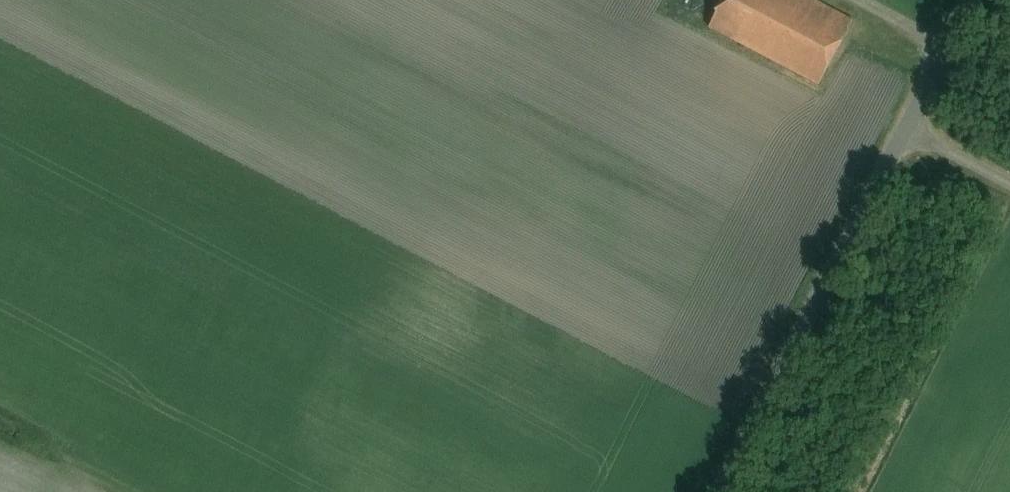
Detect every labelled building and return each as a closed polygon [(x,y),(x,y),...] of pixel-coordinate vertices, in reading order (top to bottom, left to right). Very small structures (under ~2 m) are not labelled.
[(852,24),(806,0),(725,0),(710,30),(818,87),(852,24)]
